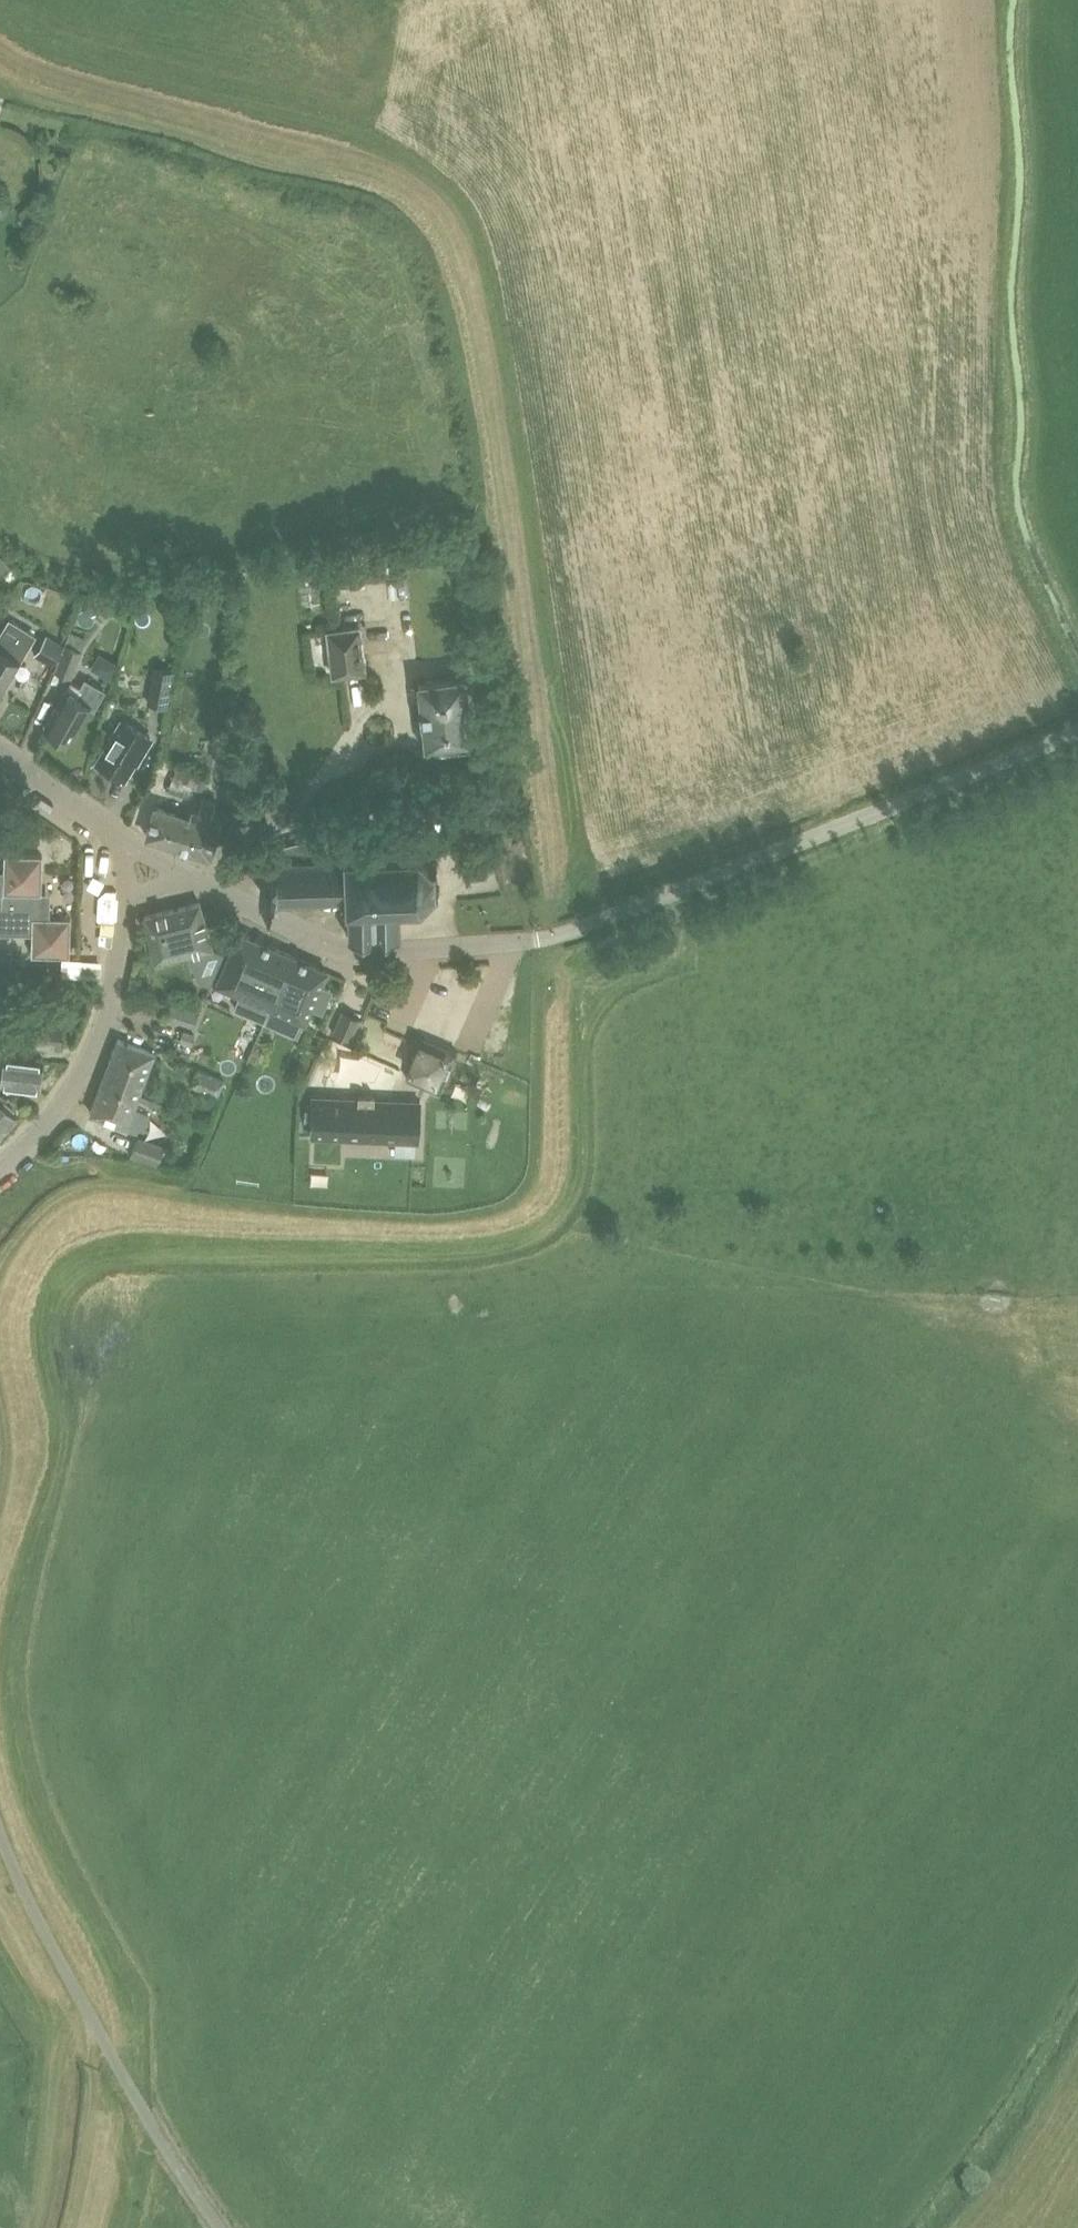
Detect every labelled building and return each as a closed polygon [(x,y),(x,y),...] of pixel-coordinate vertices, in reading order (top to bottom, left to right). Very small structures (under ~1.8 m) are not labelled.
[(347,556),(336,558),(338,575),(350,574),(347,556)] [(165,603),(184,604),(185,591),(166,590),(165,603)] [(94,610),(96,599),(85,597),(83,608),(94,610)] [(33,633),(8,618),(0,631),(0,691),(18,661),(34,634),(33,633)] [(328,629),(333,674),(365,670),(360,625),(328,629)] [(68,632),(64,643),(81,650),(85,639),(68,632)] [(62,648),(63,644),(46,633),(34,654),(52,665),(62,648)] [(64,643),(63,644),(62,648),(54,669),(71,676),(81,650),(64,643)] [(165,707),(172,672),(154,668),(148,703),(165,707)] [(422,720),(425,743),(472,738),(465,676),(418,681),(421,704),(420,704),(422,720)] [(82,688),(70,682),(66,691),(64,690),(44,727),(48,729),(59,739),(61,736),(69,740),(87,706),(94,710),(104,690),(85,681),(82,688)] [(107,740),(97,757),(95,760),(124,777),(139,752),(141,754),(151,737),(120,718),(107,740)] [(146,836),(209,855),(220,818),(211,816),(215,802),(202,798),(198,811),(191,809),(189,817),(155,806),(146,836)] [(344,859),(315,859),(315,855),(327,855),(330,840),(321,839),(313,838),(304,839),(297,840),(290,841),(283,843),(277,846),(281,856),(309,855),(309,860),(308,860),(274,860),(275,869),(260,869),(260,890),(275,890),(275,899),(347,897),(347,899),(339,899),(339,903),(346,903),(346,910),(348,910),(348,938),(351,938),(351,936),(371,936),(371,937),(375,937),(375,936),(395,935),(395,937),(398,937),(398,909),(399,909),(398,902),(417,902),(419,907),(423,906),(421,900),(431,888),(438,891),(439,887),(433,884),(433,867),(438,865),(436,861),(431,863),(419,852),(421,846),(417,845),(414,852),(396,852),(396,845),(392,845),(392,852),(373,853),(373,846),(369,846),(370,853),(349,853),(348,846),(344,846),(345,854),(338,854),(338,857),(344,857),(344,859)] [(31,934),(30,954),(68,955),(69,917),(38,916),(40,854),(2,853),(2,879),(0,879),(0,933),(31,934)] [(185,954),(193,951),(197,979),(210,984),(224,952),(211,946),(200,901),(143,916),(153,955),(184,948),(185,954)] [(90,925),(112,926),(112,912),(91,912),(90,925)] [(238,932),(216,982),(240,993),(234,1007),(264,1020),(270,1005),(291,955),(238,932)] [(320,985),(326,970),(291,955),(270,1005),(305,1020),(311,1006),(321,1011),(331,990),(320,985)] [(167,1018),(182,1023),(185,1012),(170,1007),(167,1018)] [(359,1018),(342,1011),(333,1032),(349,1039),(359,1018)] [(196,1016),(185,1012),(182,1023),(192,1026),(196,1016)] [(27,1015),(27,1016),(13,1015),(12,1028),(26,1029),(25,1043),(59,1046),(61,1018),(27,1015)] [(194,1033),(183,1028),(178,1040),(190,1045),(194,1033)] [(457,1051),(423,1036),(406,1077),(439,1091),(457,1051)] [(140,1089),(154,1052),(118,1039),(104,1076),(100,1084),(137,1097),(140,1089)] [(0,1054),(0,1070),(1,1070),(0,1083),(38,1088),(41,1059),(3,1055),(0,1054)] [(224,1079),(196,1068),(190,1083),(218,1095),(224,1079)] [(157,1105),(100,1084),(90,1113),(126,1126),(126,1125),(147,1133),(157,1105)] [(396,1154),(416,1155),(417,1140),(418,1141),(420,1101),(374,1099),(375,1094),(358,1094),(358,1098),(312,1096),(311,1136),(397,1140),(396,1154)] [(16,1117),(9,1112),(12,1109),(3,1101),(0,1105),(0,1104),(0,1136),(16,1117)] [(137,1136),(129,1157),(157,1167),(165,1146),(137,1136)]
